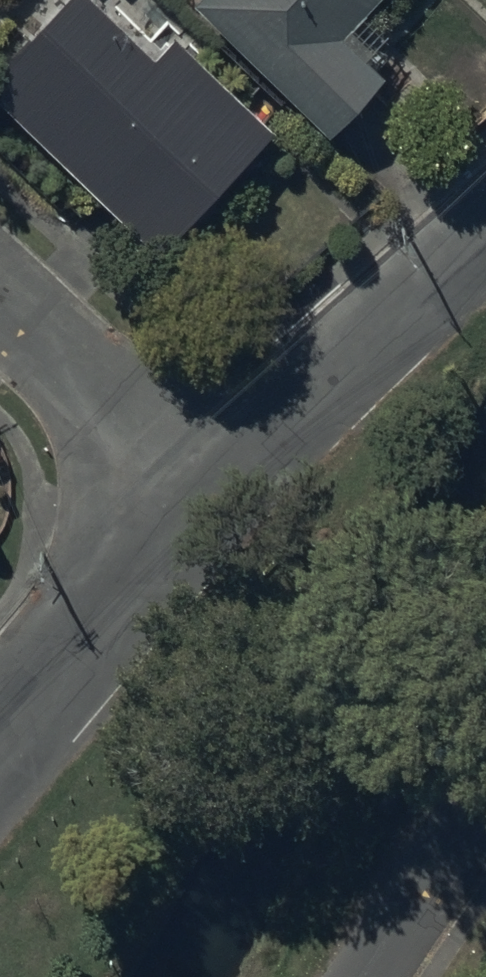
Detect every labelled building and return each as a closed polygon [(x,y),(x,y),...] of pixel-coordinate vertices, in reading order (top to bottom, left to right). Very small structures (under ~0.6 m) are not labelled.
[(99,0),(63,0),(0,68),(0,100),(162,249),(274,128),(176,38),(159,56),(99,0)] [(196,1),(331,130),(385,75),(345,36),(379,0),(197,0),(196,1)]
